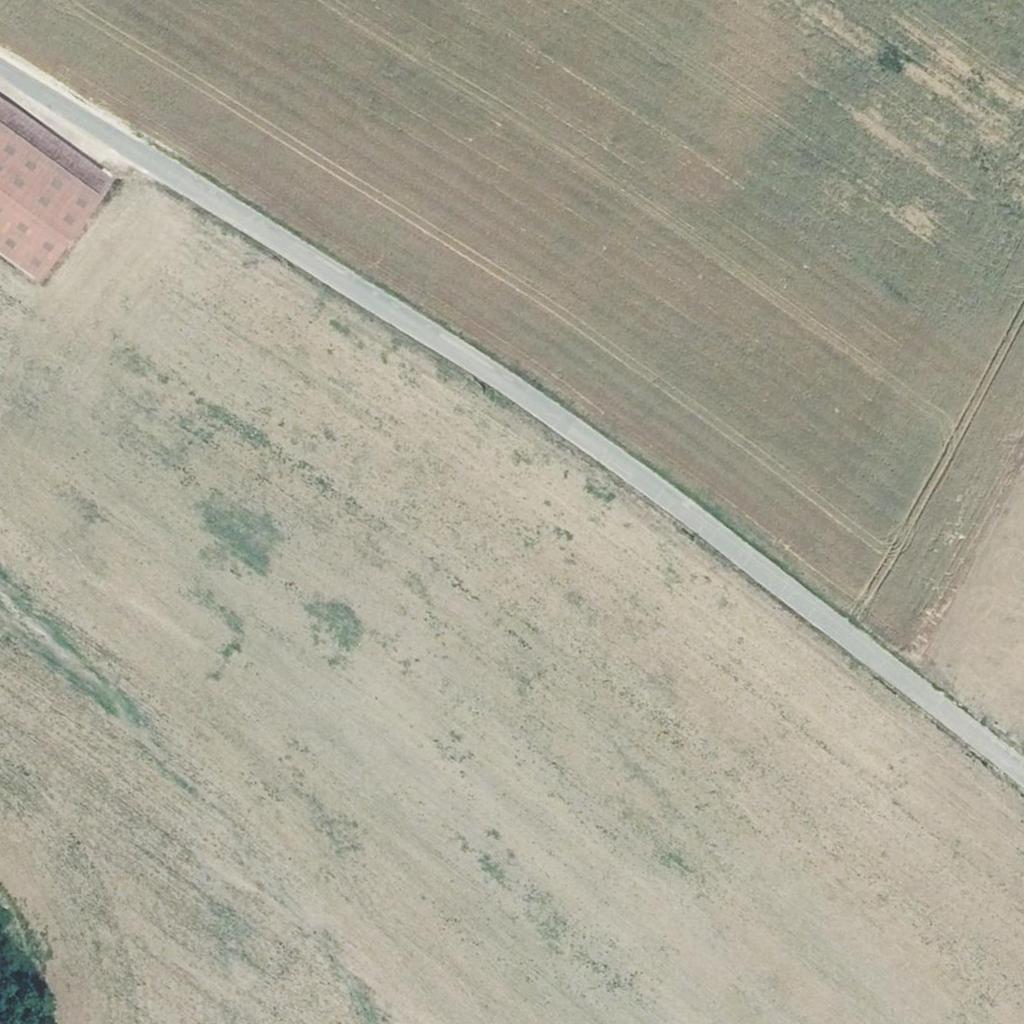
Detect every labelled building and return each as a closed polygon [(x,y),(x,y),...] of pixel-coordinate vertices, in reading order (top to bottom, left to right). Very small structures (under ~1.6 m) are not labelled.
[(105,200),(114,185),(7,101),(0,97),(0,123),(105,200)] [(105,200),(0,123),(0,256),(47,290),(105,200)]
